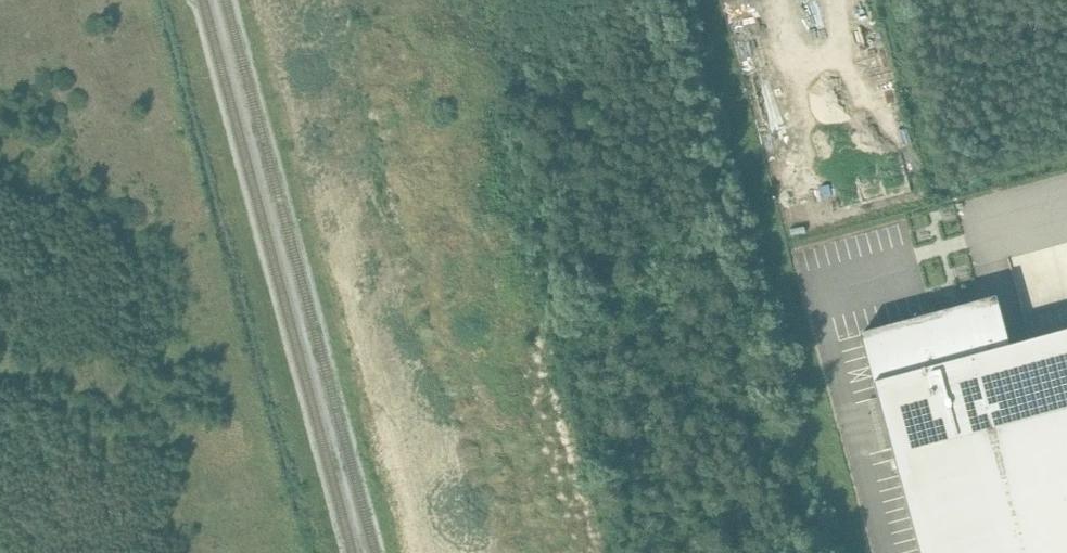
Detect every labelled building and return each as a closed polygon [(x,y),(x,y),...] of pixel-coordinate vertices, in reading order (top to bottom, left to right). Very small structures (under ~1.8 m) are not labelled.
[(862,334),(897,460),(893,461),(896,472),(899,471),(922,552),(1066,552),(1066,332),(1013,347),(996,351),(983,306),(933,319),(939,340),(930,343),(924,318),(869,333),(869,332),(862,334)]
